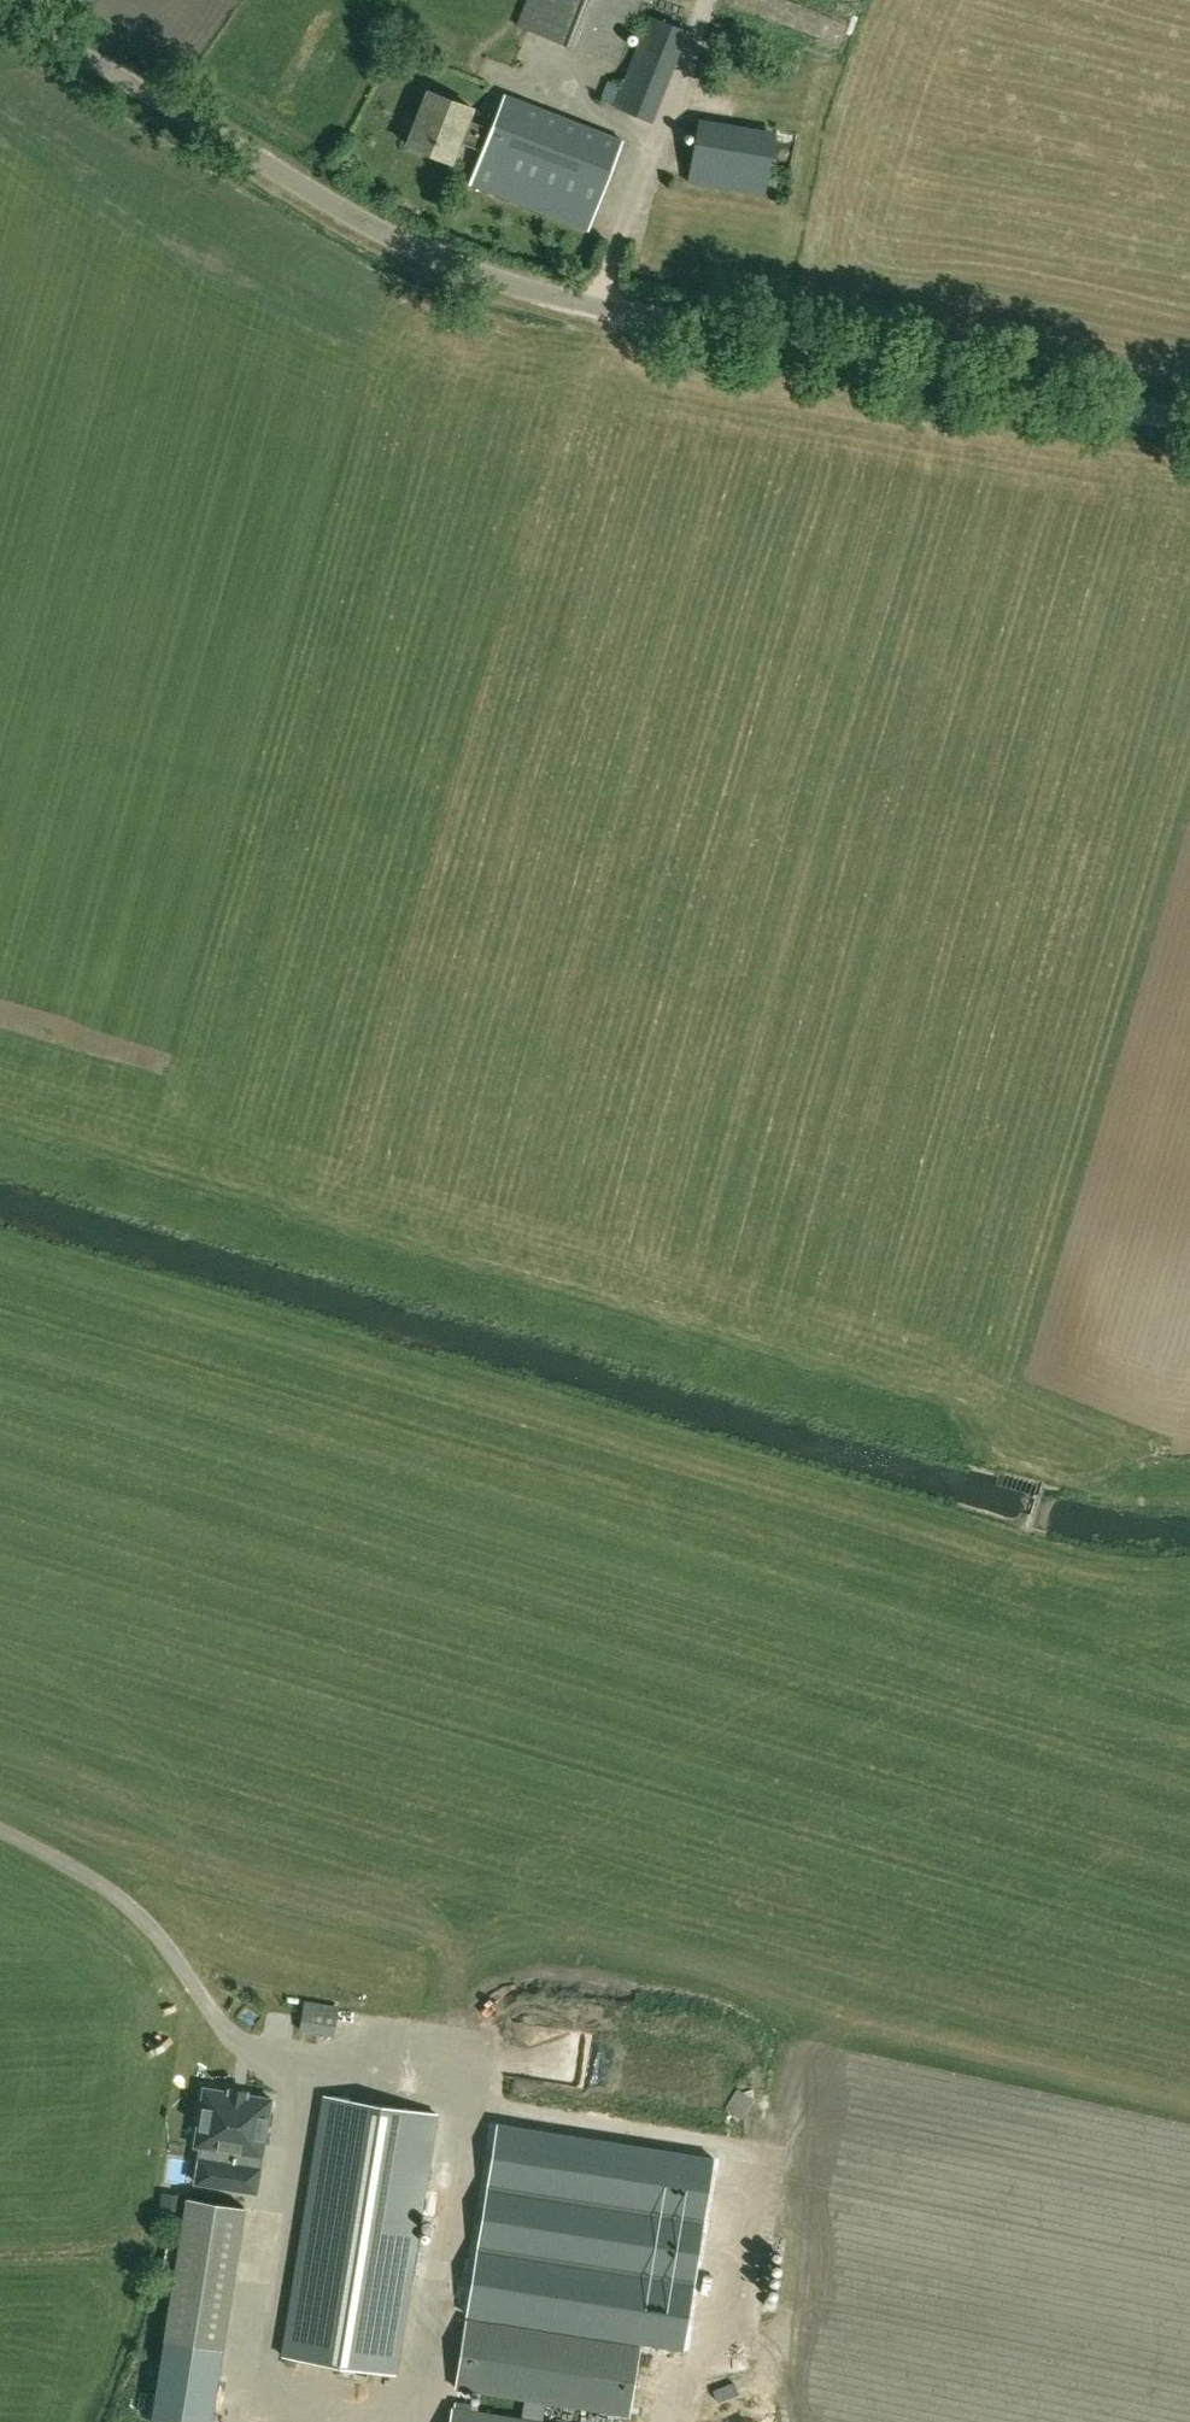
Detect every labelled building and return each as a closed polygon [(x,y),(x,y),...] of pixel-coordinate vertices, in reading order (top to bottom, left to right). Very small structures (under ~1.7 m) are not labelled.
[(521,24),(617,62),(642,0),(530,0),(521,24)] [(650,17),(629,68),(623,66),(621,71),(615,69),(601,95),(616,102),(614,106),(650,121),(686,31),(650,17)] [(590,230),(625,140),(507,94),(494,128),(471,119),(475,108),(431,90),(410,144),(454,162),(462,141),(485,150),(472,184),(590,230)] [(775,136),(698,123),(689,181),(766,194),(775,136)] [(303,2011),(300,2029),(334,2035),(337,2017),(303,2011)] [(245,2153),(262,2155),(271,2098),(246,2094),(247,2089),(229,2087),(228,2091),(204,2088),(195,2145),(201,2146),(195,2182),(256,2191),(260,2165),(244,2162),(245,2153)] [(437,2109),(325,2094),(289,2356),(401,2371),(437,2109)] [(151,2421),(156,2421),(210,2421),(244,2206),(241,2206),(197,2199),(191,2198),(187,2197),(184,2216),(151,2421)] [(636,2334),(463,2310),(454,2378),(627,2402),(636,2334)] [(450,2402),(448,2421),(595,2421),(450,2402)]
